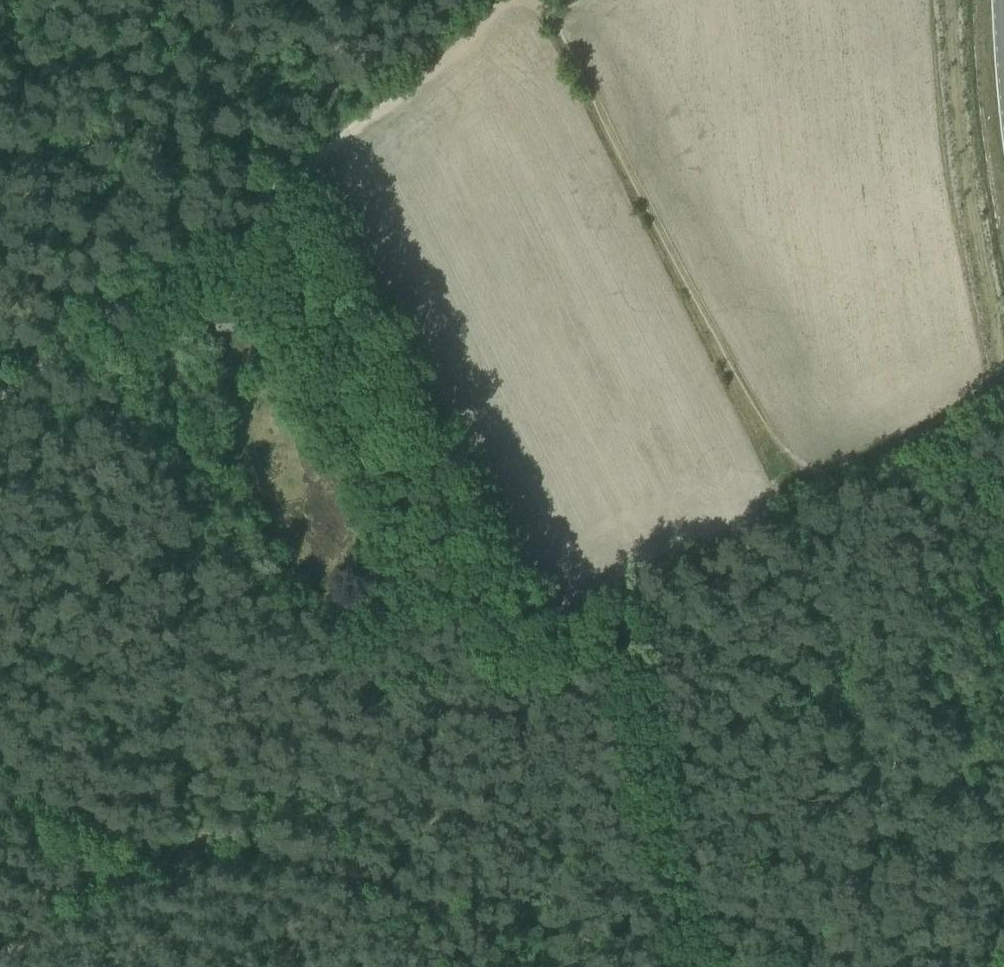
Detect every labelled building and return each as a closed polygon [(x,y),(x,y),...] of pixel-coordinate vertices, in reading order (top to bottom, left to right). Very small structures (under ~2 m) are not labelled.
[(216,330),(237,329),(236,315),(215,316),(216,330)]
